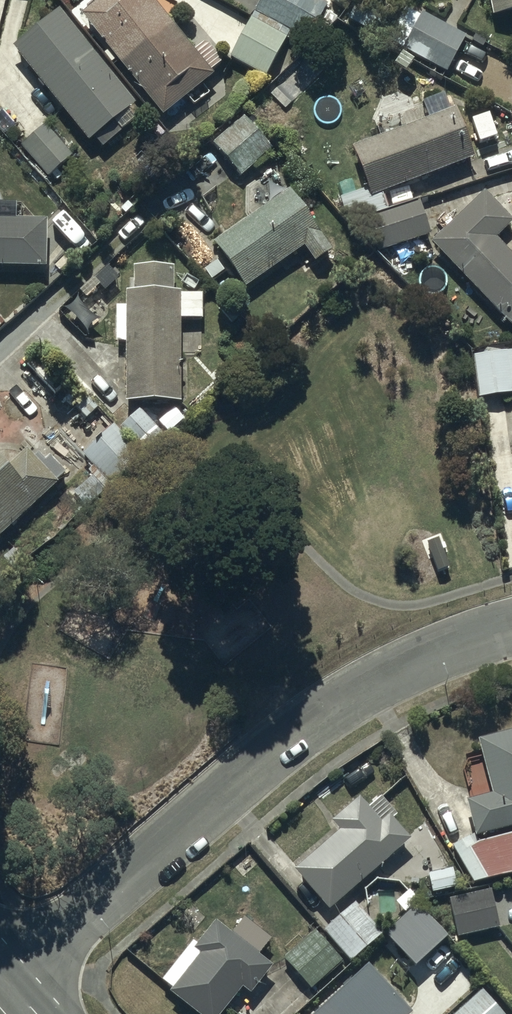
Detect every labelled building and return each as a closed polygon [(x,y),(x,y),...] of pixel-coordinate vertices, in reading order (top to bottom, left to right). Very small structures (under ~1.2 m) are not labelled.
[(80,15),(162,117),(186,98),(193,107),(211,92),(204,84),(213,76),(209,71),(221,61),(206,43),(194,53),(151,0),(98,0),(80,15)] [(284,39),(304,50),(332,0),(260,0),(249,20),(284,39)] [(492,16),(511,12),(511,0),(488,0),(492,16)] [(59,10),(12,47),(87,142),(134,105),(59,10)] [(466,36),(419,12),(401,48),(447,72),(466,36)] [(284,39),(249,20),(228,57),(263,76),(284,39)] [(427,118),(352,146),(367,187),(340,197),(350,224),(367,217),(379,250),(386,248),(393,269),(424,257),(418,238),(431,233),(419,201),(405,206),(398,186),(473,158),(454,107),(447,109),(442,95),(421,102),(427,118)] [(243,116),(210,144),(241,179),(273,151),(243,116)] [(41,126),(19,147),(43,172),(65,151),(41,126)] [(288,191),(212,244),(243,289),(302,247),(313,262),(330,251),(288,191)] [(431,243),(510,326),(511,325),(511,254),(496,238),(511,223),(483,193),(431,243)] [(38,270),(51,281),(71,257),(59,246),(44,263),(45,221),(0,219),(0,267),(40,268),(38,270)] [(123,342),(123,401),(181,401),(181,318),(200,318),(200,296),(178,296),(178,291),(174,291),(174,268),(131,268),(131,291),(123,291),(123,308),(115,308),(115,342),(123,342)] [(472,355),(477,398),(511,394),(511,351),(504,352),(503,346),(485,348),(485,354),(472,355)] [(112,425),(82,455),(110,485),(162,435),(138,409),(116,430),(112,425)] [(58,484),(56,482),(64,474),(43,450),(38,455),(34,451),(29,455),(24,450),(4,469),(0,466),(0,537),(58,484)] [(479,741),(492,795),(465,802),(473,836),(451,848),(473,883),(511,873),(511,841),(508,823),(511,822),(511,732),(479,741)] [(293,871),(328,911),(409,841),(388,816),(381,823),(360,799),(331,823),(339,832),(293,871)] [(427,873),(431,893),(456,888),(453,868),(427,873)] [(489,890),(447,899),(456,938),(497,929),(489,890)] [(354,902),(322,929),(350,962),(382,936),(354,902)] [(449,940),(419,907),(388,935),(419,968),(449,940)] [(214,924),(196,947),(191,943),(161,982),(172,990),(170,994),(196,1013),(222,1013),(241,990),(248,995),(270,967),(214,924)] [(313,930),(283,959),(312,989),(342,961),(313,930)] [(367,967),(317,1013),(411,1013),(367,967)] [(481,990),(454,1013),(503,1013),(481,990)]
